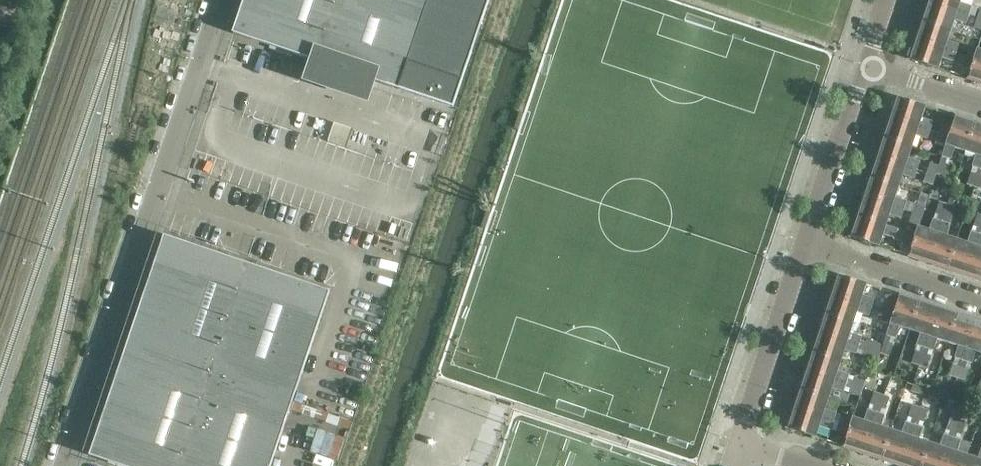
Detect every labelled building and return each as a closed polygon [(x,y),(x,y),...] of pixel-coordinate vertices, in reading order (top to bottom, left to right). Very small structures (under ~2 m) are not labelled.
[(29,9),(32,0),(19,0),(18,6),(29,9)] [(233,32),(319,62),(315,75),(349,86),(361,91),(366,77),(400,89),(430,0),(243,0),(233,32)] [(400,89),(453,106),(489,0),(430,0),(400,89)] [(927,0),(921,20),(951,30),(955,19),(966,23),(969,14),(927,0)] [(927,0),(969,14),(975,16),(980,18),(980,9),(972,6),(972,5),(961,2),(961,0),(927,0)] [(971,29),(980,32),(980,18),(975,16),(971,29)] [(12,27),(22,30),(25,21),(15,18),(12,27)] [(921,20),(914,39),(956,53),(959,43),(948,40),(951,30),(921,20)] [(956,53),(914,39),(908,58),(939,68),(942,57),(954,61),(956,53)] [(968,77),(967,78),(980,83),(980,49),(977,48),(968,77)] [(965,56),(971,58),(974,52),(967,50),(965,56)] [(9,70),(12,60),(2,56),(0,61),(0,67),(9,70)] [(961,69),(967,71),(971,58),(965,56),(961,69)] [(21,78),(19,78),(12,75),(9,84),(17,86),(18,87),(21,78)] [(896,95),(889,115),(931,130),(934,121),(922,118),(926,106),(896,95)] [(889,115),(883,136),(913,146),(917,135),(928,139),(931,130),(889,115)] [(948,136),(945,145),(942,156),(946,157),(951,159),(955,148),(965,151),(975,121),(955,115),(948,136)] [(346,143),(351,126),(335,120),(329,137),(346,143)] [(939,132),(948,134),(951,124),(943,121),(939,132)] [(965,151),(976,155),(967,183),(975,185),(980,168),(980,123),(975,121),(965,151)] [(939,132),(936,142),(944,144),(948,134),(939,132)] [(883,136),(876,156),(917,170),(920,161),(909,157),(913,146),(883,136)] [(938,155),(933,172),(941,174),(946,157),(942,156),(938,155)] [(876,156),(869,176),(900,186),(904,174),(915,178),(917,170),(876,156)] [(927,160),(923,171),(932,174),(936,162),(927,160)] [(933,175),(923,171),(920,180),(930,183),(933,175)] [(869,176),(862,196),(922,216),(925,207),(907,201),(896,197),(900,186),(869,176)] [(917,203),(925,205),(928,195),(921,192),(917,203)] [(862,196),(856,216),(886,226),(887,225),(890,214),(902,218),(904,210),(862,196)] [(918,226),(909,255),(908,257),(929,263),(947,206),(938,203),(933,218),(929,230),(918,226)] [(947,206),(929,263),(950,270),(960,240),(947,235),(951,224),(950,224),(954,209),(947,206)] [(920,215),(908,211),(906,219),(917,223),(920,215)] [(950,270),(965,275),(980,224),(980,214),(977,212),(971,230),(967,242),(960,240),(950,270)] [(886,226),(856,216),(849,236),(880,246),(884,234),(904,241),(907,231),(887,225),(886,226)] [(965,275),(980,280),(980,224),(965,275)] [(166,234),(128,344),(294,400),(331,290),(265,268),(166,234)] [(839,274),(833,293),(872,306),(875,298),(863,294),(867,284),(839,274)] [(833,293),(826,312),(854,322),(858,312),(869,316),(872,306),(833,293)] [(890,323),(881,350),(890,352),(895,337),(896,338),(900,327),(910,330),(919,301),(900,294),(898,302),(894,313),(890,323)] [(886,310),(894,313),(898,302),(890,299),(886,310)] [(919,301),(910,330),(920,333),(917,345),(913,359),(921,362),(939,307),(919,301)] [(939,307),(921,362),(929,365),(937,339),(948,342),(958,314),(939,307)] [(882,321),(890,323),(894,313),(886,310),(882,321)] [(826,312),(820,331),(878,351),(880,342),(851,332),(854,322),(826,312)] [(958,314),(948,342),(958,345),(955,357),(949,375),(958,377),(959,375),(977,320),(958,314)] [(959,375),(966,377),(972,363),(976,351),(980,353),(980,321),(977,320),(959,375)] [(820,331),(813,350),(842,360),(845,350),(875,360),(878,351),(820,331)] [(128,344),(91,455),(125,465),(272,465),(294,400),(128,344)] [(813,350),(807,369),(863,388),(866,381),(850,374),(838,370),(842,360),(813,350)] [(807,369),(801,388),(829,398),(833,388),(860,397),(863,388),(807,369)] [(924,396),(926,390),(913,386),(911,392),(924,396)] [(801,388),(794,407),(850,425),(852,417),(837,412),(826,408),(829,398),(801,388)] [(848,432),(844,445),(863,451),(876,411),(881,397),(873,394),(869,409),(868,409),(864,420),(853,416),(852,417),(850,425),(848,432)] [(876,411),(863,451),(882,458),(892,429),(882,426),(885,415),(884,414),(889,399),(881,397),(876,411)] [(892,429),(882,458),(901,464),(920,407),(912,404),(907,421),(906,421),(902,432),(892,429)] [(850,425),(794,407),(788,426),(817,437),(820,426),(847,434),(850,425)] [(901,464),(907,465),(922,465),(930,442),(919,438),(923,427),(922,426),(928,410),(920,407),(901,464)] [(922,465),(943,465),(953,437),(959,419),(950,416),(944,434),(940,445),(930,442),(922,465)] [(943,465),(965,465),(968,454),(957,451),(961,440),(958,438),(965,421),(959,419),(953,437),(943,465)] [(338,458),(346,435),(319,427),(311,449),(338,458)] [(965,465),(980,465),(980,448),(978,458),(968,454),(965,465)]
